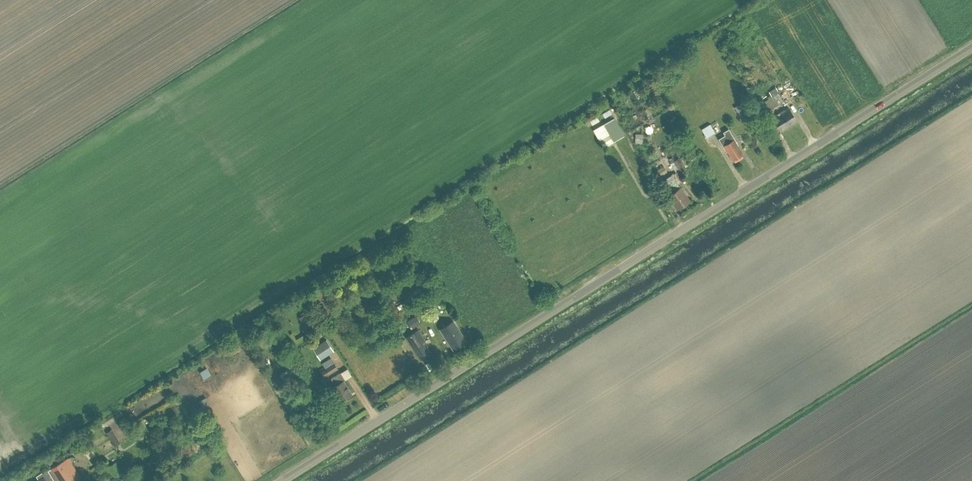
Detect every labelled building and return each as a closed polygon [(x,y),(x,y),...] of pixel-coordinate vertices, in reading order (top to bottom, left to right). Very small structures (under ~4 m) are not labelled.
[(769,110),(784,100),(776,86),(768,91),(771,96),(763,101),(769,110)] [(740,104),(734,107),(737,112),(743,109),(740,104)] [(780,112),(789,126),(797,120),(788,107),(782,111),(780,108),(778,109),(780,112)] [(781,131),(789,126),(780,112),(778,109),(776,110),(778,113),(772,117),(781,131)] [(589,121),(592,125),(599,121),(596,116),(589,121)] [(603,124),(613,142),(624,135),(614,118),(603,124)] [(702,128),(707,137),(716,132),(711,123),(702,128)] [(733,160),(743,154),(737,145),(738,144),(734,138),(729,128),(723,131),(725,135),(718,138),(726,151),(728,152),(733,160)] [(680,171),(686,167),(679,157),(673,160),(674,161),(679,169),(680,171)] [(679,169),(674,161),(670,164),(675,171),(679,169)] [(660,176),(667,171),(663,165),(656,169),(660,176)] [(671,175),(677,184),(681,181),(678,177),(680,176),(677,171),(671,175)] [(677,209),(688,201),(684,194),(671,175),(665,179),(667,183),(665,184),(671,193),(668,195),(677,209)] [(300,318),(306,328),(312,324),(306,314),(300,318)] [(415,316),(406,321),(411,329),(420,323),(415,316)] [(453,350),(465,341),(458,331),(459,330),(453,321),(440,329),(453,350)] [(420,359),(429,354),(422,342),(425,340),(418,329),(406,337),(420,359)] [(320,360),(334,352),(326,340),(313,349),(320,360)] [(325,368),(320,371),(324,377),(337,369),(334,362),(330,357),(321,363),(325,368)] [(283,381),(298,372),(294,365),(279,374),(283,381)] [(341,372),(334,376),(331,378),(336,386),(332,388),(340,400),(351,393),(343,381),(345,379),(341,372)] [(103,427),(123,414),(120,409),(99,421),(103,427)] [(115,446),(120,442),(112,428),(106,432),(115,446)] [(67,459),(67,458),(48,471),(47,469),(39,474),(41,477),(36,480),(73,480),(79,477),(73,467),(67,459)]
